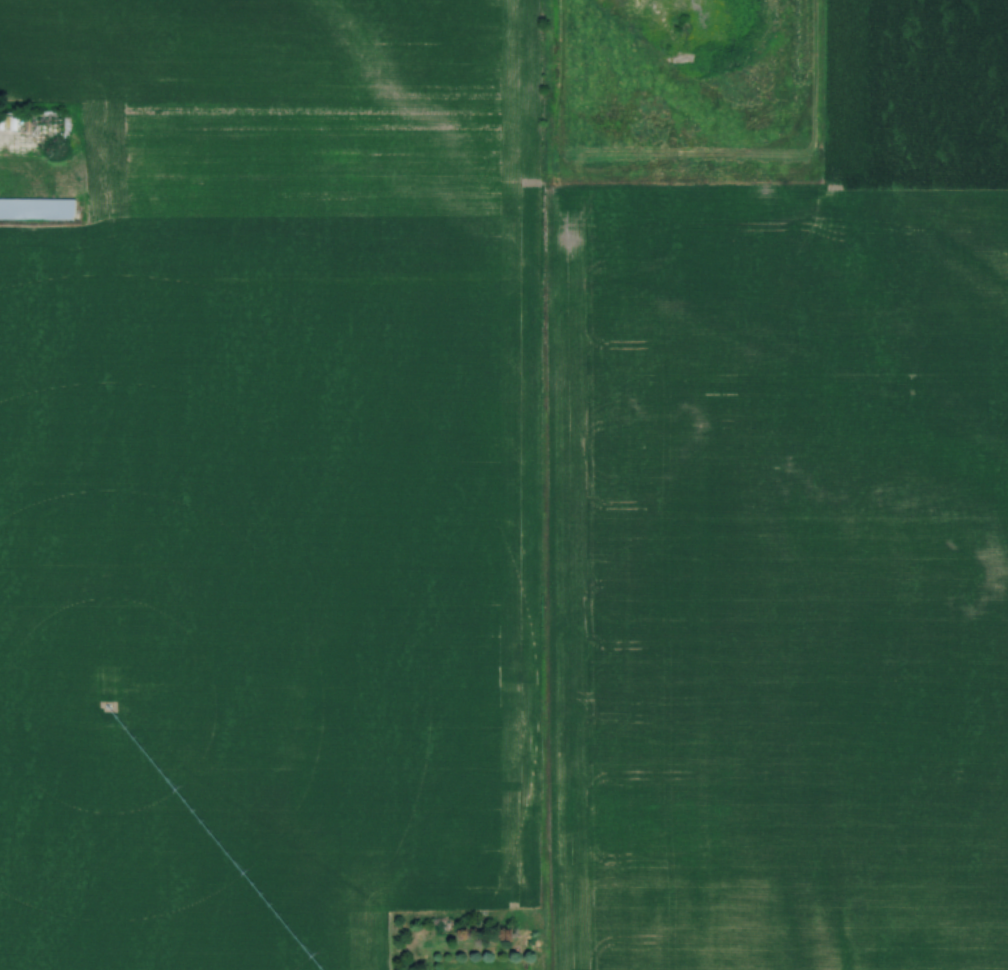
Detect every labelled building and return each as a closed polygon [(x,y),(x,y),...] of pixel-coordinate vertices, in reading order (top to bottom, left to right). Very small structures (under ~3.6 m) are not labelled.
[(62,137),(63,115),(0,114),(0,136),(62,137)] [(74,198),(0,198),(0,219),(74,219),(74,198)]
